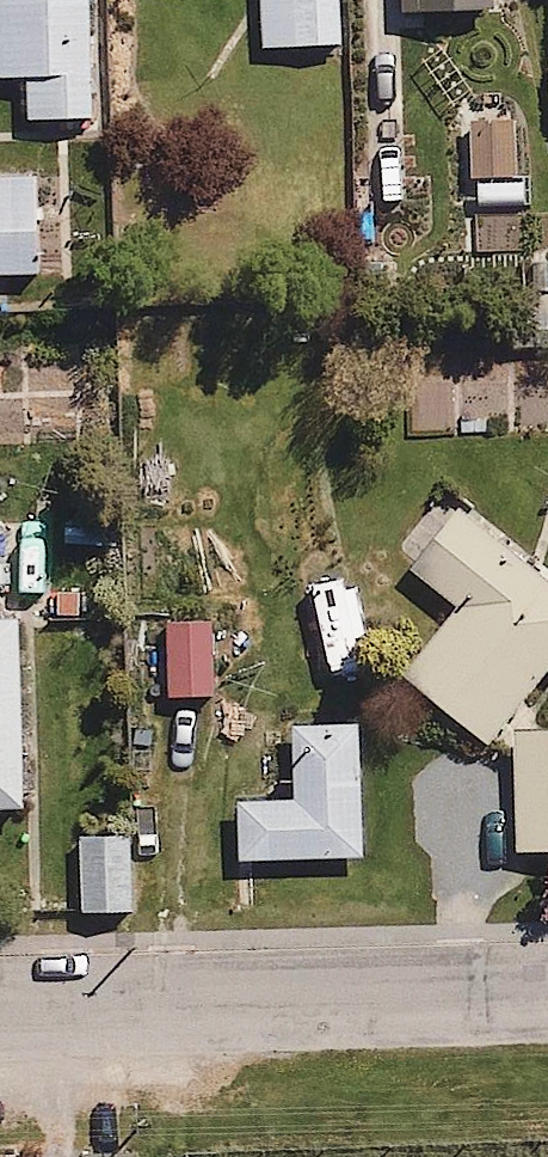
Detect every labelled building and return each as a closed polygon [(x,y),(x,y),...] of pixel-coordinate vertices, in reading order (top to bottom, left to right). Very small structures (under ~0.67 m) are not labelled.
[(96,90),(93,0),(0,0),(0,94),(96,90)] [(525,116),(470,116),(471,181),(525,180),(525,116)] [(0,170),(0,280),(50,278),(46,169),(0,170)] [(462,506),(423,554),(441,569),(427,585),(457,609),(402,677),(493,752),(547,684),(547,576),(462,506)] [(218,616),(170,617),(173,699),(221,697),(218,616)] [(34,809),(30,621),(0,622),(0,809),(34,809)] [(367,860),(364,724),(294,726),(295,760),(266,761),(267,795),(235,796),(236,863),(367,860)] [(521,733),(525,853),(547,852),(547,732),(521,733)] [(140,834),(81,834),(81,918),(140,918),(140,834)]
